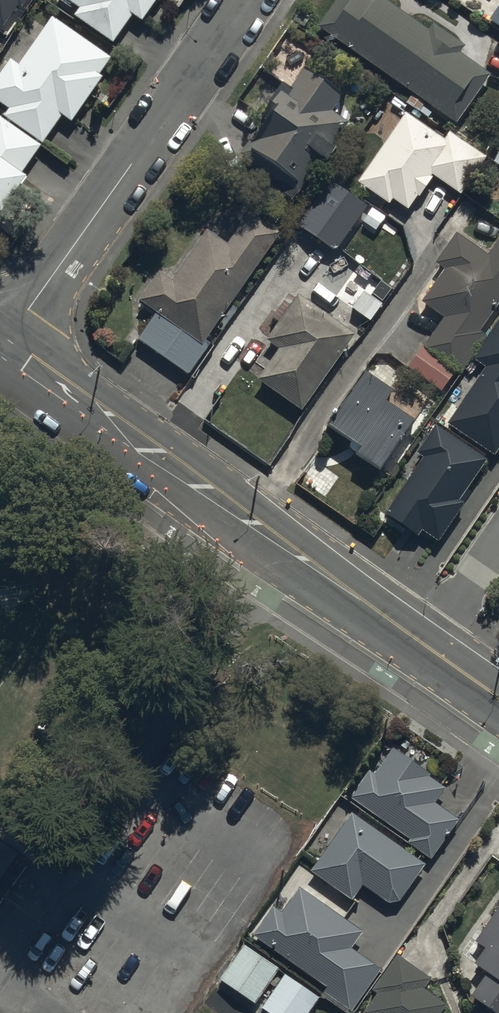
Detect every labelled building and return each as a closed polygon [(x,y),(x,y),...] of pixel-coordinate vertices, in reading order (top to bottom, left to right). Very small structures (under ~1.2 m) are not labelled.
[(4,30),(26,0),(0,0),(0,27),(4,30)] [(123,45),(155,0),(61,0),(123,45)] [(411,97),(405,106),(428,122),(431,116),(423,110),(425,107),(456,129),(490,80),(459,58),(465,50),(433,28),(428,37),(377,2),(373,7),(363,0),(340,0),(317,32),(411,97)] [(489,25),(498,32),(498,10),(489,25)] [(2,221),(30,181),(21,176),(63,118),(73,125),(116,65),(51,19),(18,66),(12,62),(0,78),(0,104),(9,110),(0,123),(0,219),(2,221)] [(344,100),(304,72),(291,91),(283,86),(272,101),(276,104),(259,128),(262,130),(240,161),(260,175),(256,180),(289,203),(293,196),(298,199),(321,167),(326,170),(336,157),(331,153),(349,127),(333,116),(344,100)] [(444,144),(405,117),(357,188),(389,210),(393,205),(408,215),(417,201),(419,202),(433,183),(462,202),(489,163),(449,136),(444,144)] [(335,258),(367,212),(330,186),(298,232),(335,258)] [(206,345),(278,239),(248,218),(226,249),(206,236),(172,285),(159,276),(138,306),(156,318),(137,345),(189,381),(211,349),(206,345)] [(498,307),(498,247),(490,260),(458,238),(436,269),(443,273),(421,305),(444,321),(408,373),(442,397),(483,338),(479,335),(498,307)] [(394,291),(364,271),(352,288),(364,297),(352,313),(370,325),(394,291)] [(355,340),(298,300),(297,302),(289,297),(272,322),(279,327),(266,346),(277,354),(255,385),(302,417),(355,340)] [(473,359),(484,367),(446,423),(495,456),(498,450),(498,321),(473,359)] [(394,396),(364,377),(327,435),(359,455),(354,463),(381,480),(415,428),(385,408),(394,396)] [(487,458),(436,424),(418,452),(424,455),(386,514),(418,535),(422,529),(439,540),(464,502),(460,499),(487,458)] [(368,775),(349,802),(410,845),(408,847),(432,864),(460,824),(436,808),(445,795),(427,783),(430,780),(392,753),(374,779),(368,775)] [(424,869),(352,820),(312,877),(351,904),(361,890),(387,907),(399,906),(424,869)] [(0,848),(0,885),(17,860),(0,848)] [(252,941),(325,991),(322,996),(347,1012),(354,1012),(381,973),(352,953),(363,937),(299,893),(281,917),(273,911),(252,941)] [(474,948),(487,956),(475,973),(486,980),(470,1002),(485,1012),(498,1012),(498,913),(474,948)] [(279,974),(243,949),(218,985),(253,1010),(279,974)] [(397,959),(371,995),(377,999),(367,1012),(444,1012),(447,1010),(424,994),(431,984),(397,959)] [(284,979),(260,1012),(312,1012),(319,1003),(284,979)]
